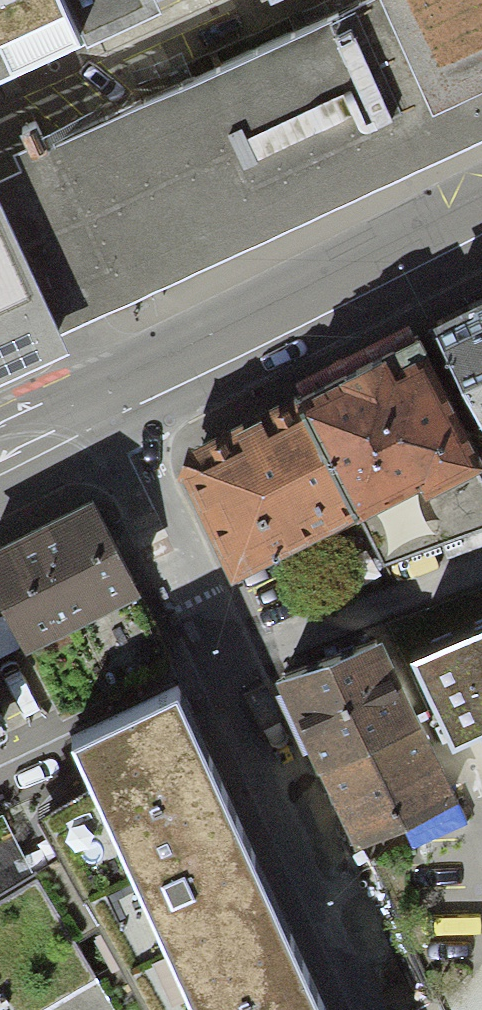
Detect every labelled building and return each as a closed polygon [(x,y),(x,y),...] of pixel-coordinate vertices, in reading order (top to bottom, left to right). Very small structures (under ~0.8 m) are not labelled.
[(379,0),(344,0),(40,131),(26,101),(9,109),(20,132),(8,138),(15,152),(0,159),(0,224),(44,317),(481,110),(481,83),(430,107),(379,0)] [(73,57),(47,0),(0,0),(0,93),(73,57)] [(73,57),(196,0),(47,0),(73,57)] [(430,107),(481,83),(481,0),(379,0),(430,107)] [(53,333),(44,317),(0,224),(0,358),(53,333)] [(431,325),(481,426),(481,300),(431,325)] [(481,521),(481,472),(412,331),(289,393),(351,518),(372,559),(481,521)] [(172,453),(232,576),(351,518),(289,393),(172,453)] [(128,580),(92,507),(0,552),(36,625),(128,580)] [(481,739),(481,625),(403,652),(441,737),(474,719),(481,739)] [(380,631),(276,677),(315,762),(418,717),(380,631)] [(73,751),(92,791),(41,820),(144,1009),(317,1009),(179,706),(73,751)] [(315,762),(350,844),(454,800),(418,717),(315,762)] [(0,808),(0,1009),(29,1009),(96,970),(43,883),(0,808)] [(96,970),(29,1009),(119,1009),(96,970)]
